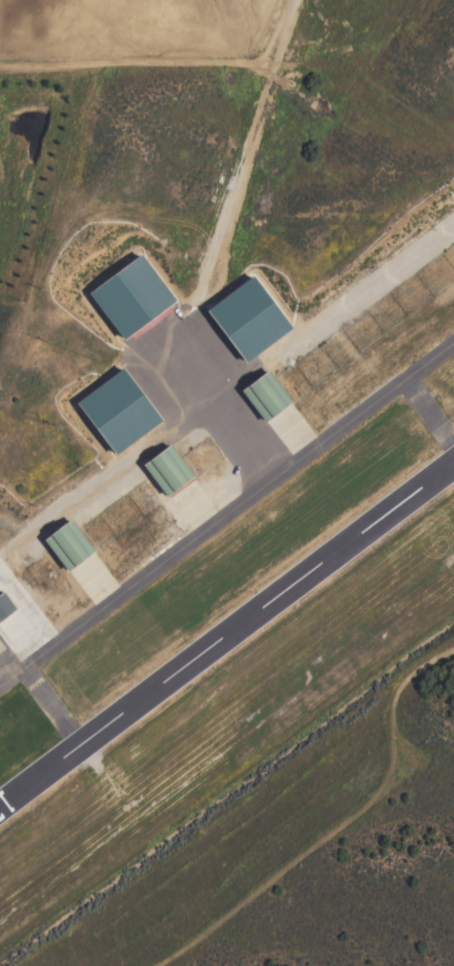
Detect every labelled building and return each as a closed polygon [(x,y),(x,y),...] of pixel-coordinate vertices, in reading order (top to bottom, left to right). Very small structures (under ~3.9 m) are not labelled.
[(173,300),(120,339),(85,291),(138,253),(173,300)] [(289,327),(242,363),(203,310),(250,275),(289,327)] [(158,419),(112,455),(73,402),(120,367),(158,419)] [(291,401),(263,422),(239,390),(267,369),(291,401)] [(192,475),(165,496),(141,464),(168,443),(192,475)] [(42,539),(69,518),(93,550),(92,551),(94,554),(70,573),(68,570),(66,571),(42,539)] [(16,609),(0,621),(0,592),(2,591),(16,609)]
